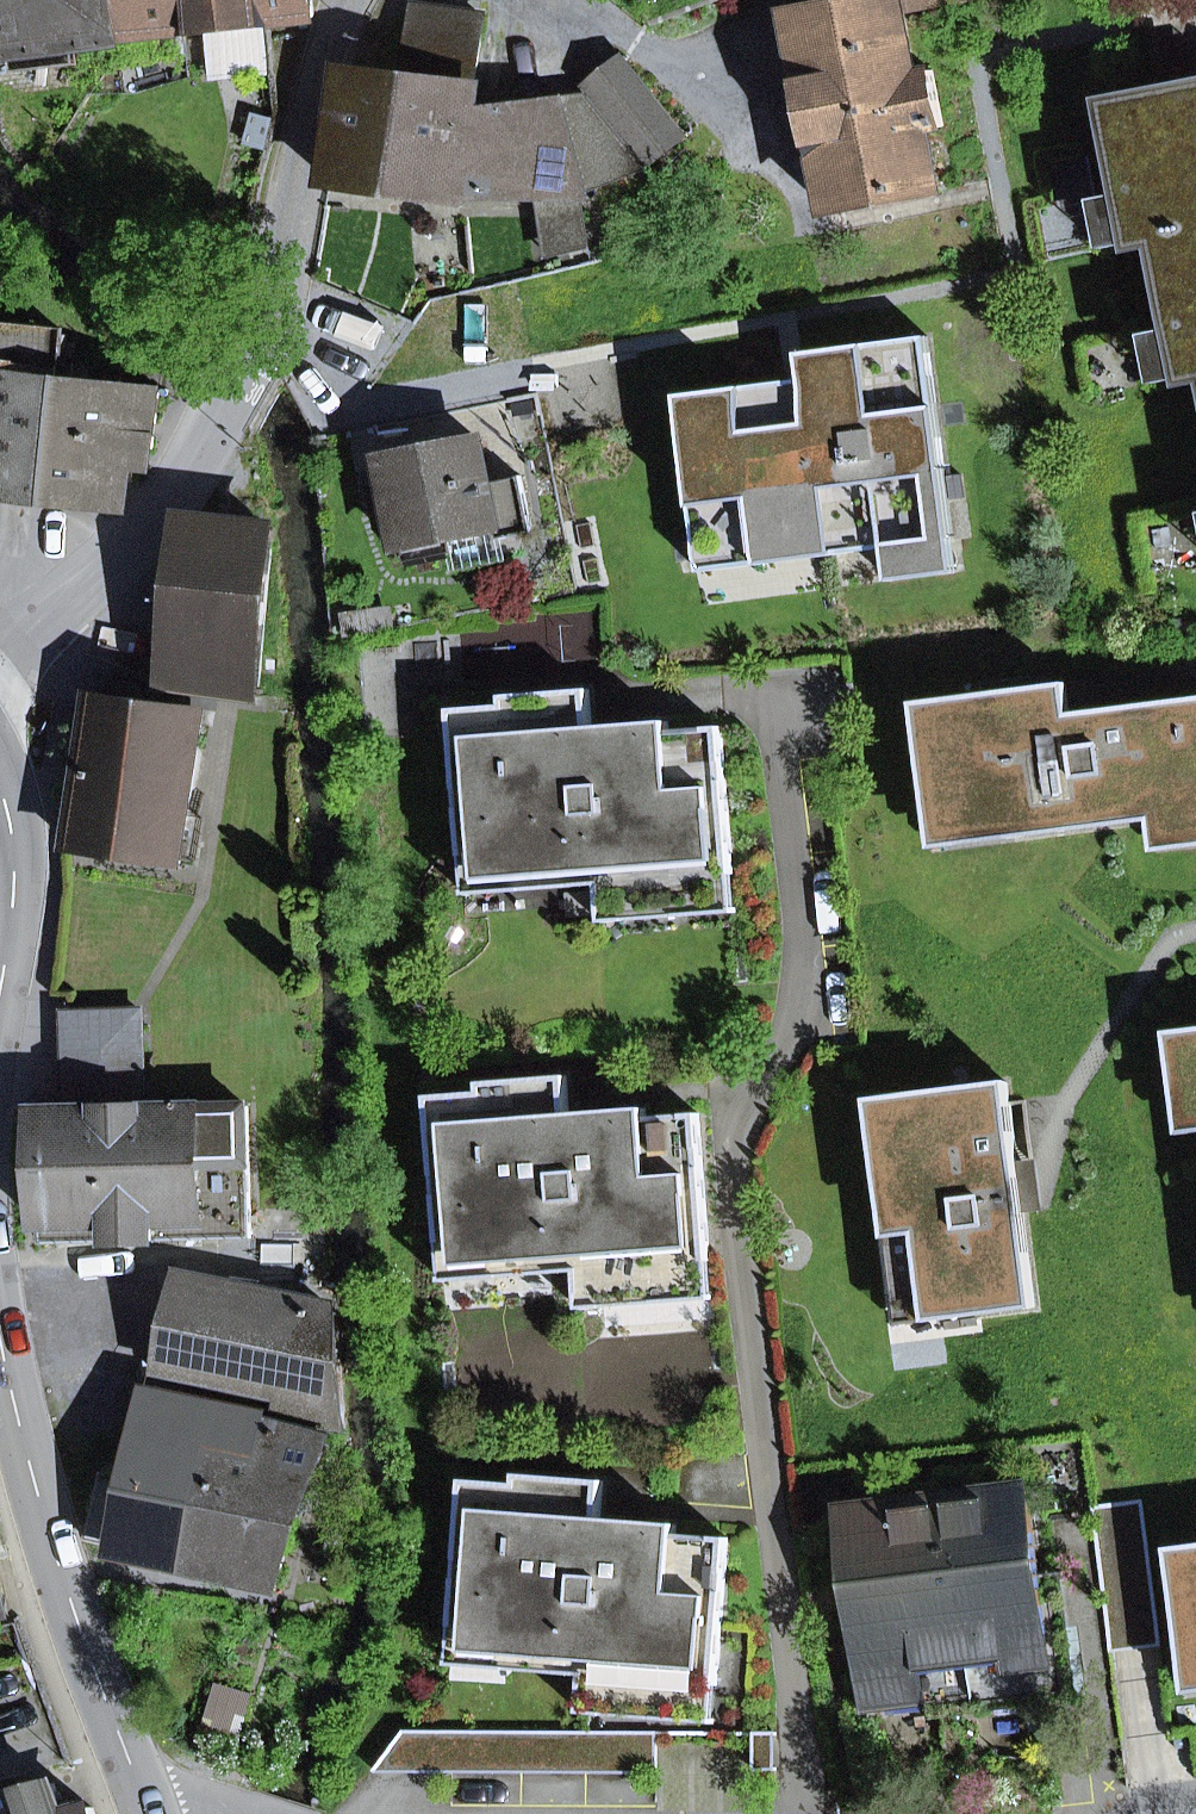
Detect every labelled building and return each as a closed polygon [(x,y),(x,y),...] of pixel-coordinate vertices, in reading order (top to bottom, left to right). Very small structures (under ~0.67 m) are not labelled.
[(17,49),(78,42),(125,37),(121,0),(0,0),(0,51),(17,49)] [(264,22),(313,17),(311,0),(121,0),(125,37),(207,28),(228,26),(234,73),(269,69),(264,22)] [(915,74),(903,13),(901,0),(859,0),(813,9),(792,13),(830,210),(937,190),(925,129),(943,125),(932,70),(915,74)] [(813,9),(859,0),(813,0),(813,9)] [(903,13),(963,0),(901,0),(903,13)] [(415,7),(405,77),(346,69),(330,181),(386,189),(458,199),(540,199),(582,199),(589,199),(587,191),(650,164),(594,94),(562,98),(471,109),(484,17),(415,7)] [(213,76),(234,73),(228,26),(207,28),(213,76)] [(20,70),(81,63),(78,42),(17,49),(20,70)] [(650,164),(683,135),(622,58),(617,58),(588,81),(594,94),(650,164)] [(1105,102),(1123,194),(1133,242),(1134,246),(1157,241),(1174,329),(1184,378),(1184,381),(1195,379),(1195,84),(1105,102)] [(1104,248),(1133,242),(1123,194),(1094,199),(1104,248)] [(549,255),(568,251),(589,246),(582,199),(540,199),(549,255)] [(53,499),(61,377),(67,335),(0,329),(0,493),(53,499)] [(1154,383),(1184,378),(1174,329),(1145,334),(1154,383)] [(957,539),(931,336),(801,353),(805,379),(794,381),(681,395),(704,572),(767,564),(763,530),(823,522),(827,556),(891,548),(957,539)] [(122,467),(151,470),(160,388),(61,377),(53,499),(118,504),(122,467)] [(500,539),(533,532),(522,475),(489,482),(481,440),(384,460),(389,483),(394,508),(406,563),(455,553),(452,536),(497,527),(500,539)] [(374,512),(394,508),(389,483),(369,487),(374,512)] [(767,564),(827,556),(823,522),(763,530),(767,564)] [(172,683),(258,695),(273,532),(195,525),(182,563),(172,683)] [(458,565),(503,556),(500,539),(497,527),(452,536),(455,553),(458,565)] [(895,581),(962,572),(957,539),(891,548),(895,581)] [(1073,714),(1099,711),(1095,680),(1069,683),(1073,714)] [(1099,711),(1073,714),(1069,683),(916,703),(931,817),(1010,807),(1014,838),(1153,820),(1195,814),(1195,698),(1099,711)] [(669,731),(668,721),(621,725),(592,727),(589,689),(503,696),(504,705),(452,709),(463,856),(516,852),(518,877),(574,873),(576,887),(599,885),(602,923),(626,921),(625,907),(682,902),(680,878),(733,874),(721,726),(669,731)] [(187,815),(204,708),(98,692),(74,846),(179,862),(180,859),(187,815)] [(935,848),(1014,838),(1010,807),(931,817),(935,848)] [(1195,846),(1195,814),(1153,820),(1157,851),(1195,846)] [(180,859),(198,862),(205,818),(187,815),(180,859)] [(466,895),(576,887),(574,873),(518,877),(516,852),(463,856),(466,895)] [(626,921),(736,912),(733,874),(680,878),(682,902),(625,907),(626,921)] [(144,1096),(142,1012),(67,1014),(69,1098),(144,1096)] [(1195,1132),(1195,1029),(1169,1033),(1182,1134),(1195,1132)] [(647,1118),(646,1108),(570,1114),(567,1076),(481,1083),(481,1092),(429,1096),(441,1243),(493,1239),(495,1264),(552,1259),(553,1273),(577,1272),(580,1310),(604,1308),(603,1294),(659,1289),(657,1265),(710,1261),(698,1114),(647,1118)] [(928,1321),(1036,1307),(1024,1213),(1017,1161),(1007,1082),(870,1099),(888,1239),(917,1235),(928,1321)] [(43,1243),(251,1238),(248,1106),(39,1111),(43,1243)] [(1024,1213),(1044,1210),(1037,1159),(1017,1161),(1024,1213)] [(899,1325),(928,1321),(917,1235),(888,1239),(899,1325)] [(552,1259),(495,1264),(493,1239),(441,1243),(444,1282),(553,1273),(552,1259)] [(604,1308),(713,1299),(710,1261),(657,1265),(659,1289),(603,1294),(604,1308)] [(289,1418),(345,1431),(335,1313),(180,1281),(161,1373),(293,1401),(289,1418)] [(158,1391),(148,1440),(219,1458),(262,1469),(275,1423),(262,1413),(158,1391)] [(313,1493),(329,1439),(275,1423),(262,1469),(219,1458),(190,1563),(279,1581),(299,1490),(313,1493)] [(102,1477),(87,1538),(190,1563),(219,1458),(148,1440),(137,1486),(102,1477)] [(676,1525),(600,1519),(603,1481),(517,1474),(517,1484),(465,1480),(453,1627),(506,1631),(504,1655),(561,1660),(560,1674),(583,1676),(580,1714),(606,1716),(607,1701),(662,1705),(664,1682),(717,1686),(728,1538),(676,1534),(676,1525)] [(1033,1583),(1039,1582),(1039,1577),(1029,1481),(942,1493),(933,1506),(919,1507),(904,1509),(903,1497),(838,1506),(864,1712),(929,1704),(982,1697),(983,1705),(1055,1693),(1061,1676),(1054,1633),(1038,1623),(1037,1611),(1034,1592),(1033,1583)] [(1170,1549),(1184,1663),(1195,1661),(1195,1546),(1170,1549)] [(931,1718),(1079,1700),(1063,1574),(1039,1577),(1039,1582),(1033,1583),(1034,1592),(1037,1611),(1038,1623),(1054,1633),(1061,1676),(1055,1693),(983,1705),(982,1697),(929,1704),(931,1718)] [(561,1660),(504,1655),(506,1631),(453,1627),(450,1666),(560,1674),(561,1660)] [(1195,1693),(1195,1661),(1184,1663),(1188,1694),(1195,1693)] [(664,1682),(662,1705),(607,1701),(606,1716),(714,1724),(717,1686),(664,1682)] [(200,1744),(235,1754),(250,1700),(215,1690),(200,1744)] [(754,1771),(776,1771),(776,1733),(754,1733),(754,1771)] [(54,1783),(21,1793),(26,1808),(7,1813),(8,1813),(64,1813),(54,1783)]
